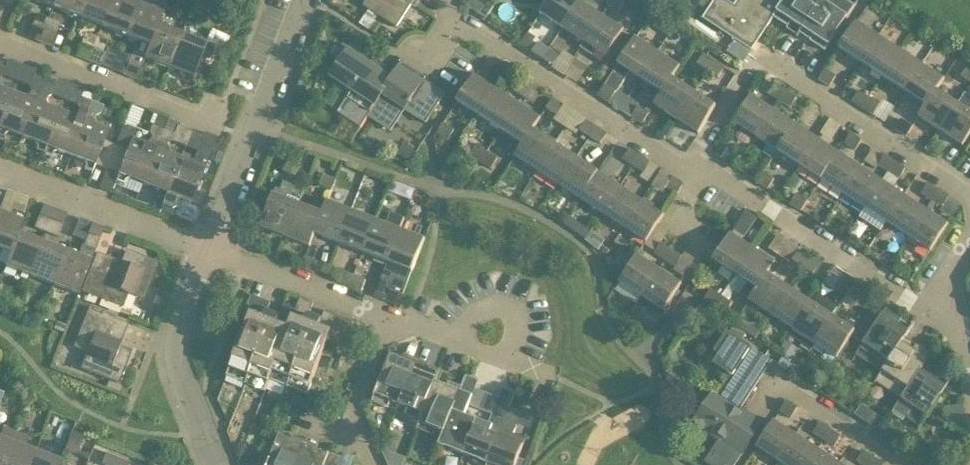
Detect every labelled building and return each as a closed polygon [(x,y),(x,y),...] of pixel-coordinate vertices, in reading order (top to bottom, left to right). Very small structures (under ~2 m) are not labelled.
[(36,13),(49,18),(52,8),(55,0),(33,0),(40,3),(36,13)] [(52,8),(77,17),(84,0),(55,0),(52,8)] [(77,17),(101,27),(111,0),(84,0),(77,17)] [(132,0),(111,0),(101,27),(125,36),(138,2),(132,0)] [(364,6),(397,28),(415,0),(368,0),(364,6)] [(580,1),(579,0),(549,0),(540,14),(562,28),(580,1)] [(620,0),(611,0),(607,6),(619,13),(625,3),(620,0)] [(783,0),(738,0),(734,6),(724,0),(714,0),(702,18),(751,51),(773,17),(772,17),(780,6),(783,0)] [(799,34),(821,0),(783,0),(780,6),(772,17),(773,17),(799,34)] [(799,34),(825,51),(855,7),(844,0),(821,0),(799,34)] [(602,15),(580,1),(562,28),(584,43),(602,15)] [(136,80),(144,58),(157,25),(162,12),(138,2),(125,36),(136,40),(130,58),(123,75),(136,80)] [(39,42),(49,18),(36,13),(27,37),(39,42)] [(584,43),(580,48),(592,55),(595,50),(606,57),(624,30),(602,15),(584,43)] [(60,23),(49,18),(39,42),(51,47),(60,23)] [(838,49),(861,64),(879,37),(856,22),(838,49)] [(169,68),(181,34),(157,25),(144,58),(169,68)] [(88,61),(97,37),(85,32),(76,56),(88,61)] [(214,47),(181,34),(169,68),(193,77),(203,53),(211,56),(214,47)] [(108,41),(97,37),(88,61),(100,65),(108,41)] [(879,37),(861,64),(883,78),(900,51),(879,37)] [(618,65),(604,86),(615,92),(628,72),(640,79),(658,52),(636,38),(618,65)] [(539,59),(547,47),(536,39),(528,52),(539,59)] [(393,76),(392,76),(382,69),(385,64),(369,55),(367,58),(350,47),(330,77),(356,93),(342,115),(361,127),(368,116),(367,116),(393,76)] [(559,55),(547,47),(539,59),(550,66),(559,55)] [(883,78),(904,92),(922,65),(900,51),(883,78)] [(671,77),(672,78),(680,67),(658,52),(640,79),(661,93),(671,77)] [(697,64),(707,71),(714,60),(703,53),(697,64)] [(714,60),(707,71),(718,78),(725,67),(714,60)] [(400,64),(392,76),(393,76),(367,116),(368,116),(386,128),(400,106),(426,123),(445,93),(400,64)] [(917,118),(944,79),(922,65),(904,92),(925,106),(917,118)] [(968,66),(960,76),(969,83),(969,67),(968,66)] [(829,87),(835,76),(825,69),(818,79),(829,87)] [(479,117),(497,89),(475,75),(457,102),(479,117)] [(653,105),(676,120),(694,92),(672,78),(671,77),(661,93),(653,105)] [(12,91),(0,122),(0,136),(3,137),(5,134),(10,132),(22,136),(43,83),(31,78),(24,95),(12,91)] [(939,133),(958,104),(937,91),(944,79),(917,118),(939,133)] [(35,150),(43,153),(60,109),(48,105),(55,87),(43,83),(22,136),(35,141),(36,147),(35,150)] [(779,101),(785,91),(775,84),(768,94),(779,101)] [(12,91),(0,86),(0,122),(12,91)] [(604,86),(598,95),(609,103),(615,92),(604,86)] [(519,104),(497,89),(479,117),(501,131),(519,104)] [(785,91),(779,101),(790,108),(796,98),(785,91)] [(694,92),(676,120),(698,134),(716,107),(694,92)] [(852,102),(862,108),(868,98),(859,92),(852,102)] [(958,104),(939,133),(962,147),(969,134),(969,112),(969,110),(969,96),(965,93),(958,104)] [(755,138),(773,110),(751,96),(733,123),(755,138)] [(60,109),(43,153),(51,156),(53,153),(58,151),(71,156),(92,102),(79,97),(73,114),(60,109)] [(564,105),(553,98),(552,98),(546,108),(557,116),(564,105)] [(879,105),(868,98),(862,108),(872,115),(879,105)] [(95,165),(106,169),(116,146),(105,141),(110,129),(97,124),(104,106),(92,102),(71,156),(82,160),(85,165),(84,169),(93,172),(95,165)] [(523,146),(533,129),(541,118),(519,104),(501,131),(521,145),(523,146)] [(133,105),(127,123),(138,127),(144,109),(133,105)] [(650,115),(637,107),(631,117),(644,125),(650,115)] [(795,124),(773,110),(755,138),(777,152),(795,124)] [(589,137),(596,126),(586,120),(579,130),(589,137)] [(895,130),(906,137),(912,127),(902,120),(895,130)] [(443,124),(436,134),(448,141),(454,131),(443,124)] [(777,152),(799,166),(817,139),(795,124),(777,152)] [(122,128),(116,146),(106,169),(107,170),(102,183),(114,188),(117,181),(124,184),(125,181),(130,179),(143,184),(163,130),(152,125),(145,143),(141,141),(143,136),(141,131),(128,126),(122,128)] [(596,126),(589,137),(600,144),(607,133),(596,126)] [(555,143),(533,129),(523,146),(521,145),(514,156),(537,171),(555,143)] [(156,197),(164,200),(181,157),(169,152),(176,134),(163,130),(143,184),(155,188),(158,193),(156,197)] [(205,133),(200,144),(193,161),(181,157),(164,200),(162,207),(172,211),(176,209),(179,201),(174,199),(178,197),(191,203),(216,138),(205,133)] [(861,141),(851,134),(850,133),(844,143),(855,150),(861,141)] [(817,139),(799,166),(821,181),(830,167),(829,167),(839,153),(817,139)] [(558,185),(577,158),(555,143),(537,171),(558,185)] [(633,166),(640,156),(629,149),(622,159),(633,166)] [(860,167),(839,153),(829,167),(830,167),(821,181),(842,195),(860,167)] [(888,172),(894,162),(884,155),(877,166),(888,172)] [(640,156),(633,166),(644,174),(651,163),(640,156)] [(444,173),(454,179),(464,163),(454,157),(444,173)] [(598,172),(577,158),(558,185),(580,200),(598,172)] [(295,176),(300,165),(287,160),(283,171),(295,176)] [(905,169),(894,162),(888,172),(899,179),(905,169)] [(860,167),(842,195),(864,209),(882,181),(860,167)] [(602,214),(620,186),(598,172),(580,200),(602,214)] [(756,183),(768,190),(774,180),(763,173),(756,183)] [(336,180),(335,179),(324,175),(320,186),(332,191),(336,180)] [(677,195),(684,184),(672,177),(666,188),(677,195)] [(280,190),(276,188),(261,227),(285,237),(298,203),(303,189),(284,181),(280,190)] [(904,195),(882,181),(864,209),(885,223),(904,195)] [(921,194),(932,202),(939,191),(928,184),(921,194)] [(642,200),(620,186),(602,214),(624,228),(642,200)] [(6,201),(25,212),(33,198),(14,187),(6,201)] [(949,197),(939,191),(932,202),(942,208),(949,197)] [(796,194),(790,204),(801,211),(807,201),(796,194)] [(904,195),(885,223),(907,237),(925,210),(904,195)] [(314,234),(315,234),(338,243),(351,209),(327,200),(322,212),(314,234)] [(642,200),(624,228),(646,243),(664,215),(642,200)] [(32,228),(46,233),(55,209),(41,203),(32,228)] [(322,212),(298,203),(285,237),(310,247),(315,234),(314,234),(322,212)] [(69,214),(55,209),(46,233),(60,238),(69,214)] [(362,253),(375,219),(351,209),(338,243),(362,253)] [(948,224),(925,210),(907,237),(930,252),(948,224)] [(18,233),(23,220),(0,211),(0,250),(9,253),(10,254),(18,233)] [(375,219),(362,253),(387,262),(400,228),(404,218),(391,213),(387,223),(375,219)] [(67,252),(54,285),(78,295),(91,261),(104,228),(91,223),(82,245),(77,256),(67,252)] [(400,228),(387,262),(411,272),(425,238),(400,228)] [(4,266),(29,276),(42,242),(18,233),(10,254),(9,253),(4,266)] [(735,276),(753,249),(731,234),(713,262),(735,276)] [(54,285),(67,252),(42,242),(29,276),(54,285)] [(665,261),(671,251),(661,244),(654,254),(665,261)] [(776,263),(753,249),(735,276),(756,290),(766,273),(768,275),(776,263)] [(792,261),(803,268),(810,257),(799,250),(792,261)] [(157,263),(126,251),(121,263),(97,254),(83,291),(121,306),(127,291),(144,297),(157,263)] [(671,251),(665,261),(675,268),(682,257),(671,251)] [(641,297),(659,269),(637,254),(618,282),(641,297)] [(317,262),(305,257),(301,268),(313,274),(317,262)] [(810,257),(803,268),(813,274),(820,264),(810,257)] [(682,283),(659,269),(641,297),(663,311),(682,283)] [(349,287),(353,276),(342,272),(338,283),(349,287)] [(748,301),(771,316),(789,289),(768,275),(766,273),(756,290),(748,301)] [(353,276),(349,287),(362,292),(366,281),(353,276)] [(398,306),(403,295),(402,295),(407,284),(394,279),(393,282),(381,278),(374,296),(398,306)] [(846,296),(853,286),(842,279),(835,289),(846,296)] [(853,286),(846,296),(857,303),(864,293),(853,286)] [(792,330),(811,302),(789,289),(771,316),(792,330)] [(715,307),(722,297),(711,290),(704,300),(715,307)] [(250,294),(243,313),(253,317),(260,298),(250,294)] [(300,297),(295,309),(268,379),(269,380),(306,394),(327,340),(341,345),(344,344),(346,340),(336,337),(327,333),(318,329),(321,320),(308,315),(313,303),(300,297)] [(732,303),(722,297),(715,307),(725,314),(732,303)] [(260,298),(253,317),(262,320),(266,312),(270,302),(260,298)] [(832,316),(811,302),(792,330),(814,344),(832,316)] [(262,320),(253,317),(243,313),(241,318),(243,321),(246,322),(225,376),(264,391),(269,380),(268,379),(295,309),(283,304),(278,316),(266,312),(262,320)] [(716,313),(710,309),(702,304),(696,314),(709,323),(716,313)] [(858,325),(855,331),(866,338),(883,313),(871,306),(858,325)] [(118,347),(128,322),(90,307),(74,347),(90,353),(84,369),(117,382),(129,351),(118,347)] [(882,372),(894,352),(902,340),(892,334),(901,320),(885,309),(883,313),(866,338),(855,355),(881,372),(882,372)] [(325,311),(321,320),(318,329),(327,333),(334,314),(325,311)] [(334,314),(327,333),(336,337),(344,318),(334,314)] [(832,316),(814,344),(837,359),(855,331),(858,325),(848,318),(844,324),(832,316)] [(344,318),(336,337),(346,340),(353,322),(344,318)] [(739,412),(741,409),(772,361),(727,332),(708,361),(730,375),(716,397),(739,412)] [(874,383),(900,400),(901,400),(923,365),(924,365),(931,354),(915,344),(906,359),(894,352),(882,372),(881,372),(874,383)] [(399,405),(415,363),(390,353),(372,401),(388,408),(391,402),(399,405)] [(440,372),(415,363),(399,405),(407,408),(404,414),(420,420),(421,421),(436,381),(437,381),(440,372)] [(901,400),(900,400),(893,411),(919,428),(940,396),(929,389),(938,375),(924,365),(923,365),(901,400)] [(463,454),(477,419),(465,415),(473,394),(478,381),(466,376),(461,390),(444,433),(443,432),(439,444),(463,454)] [(436,430),(443,432),(444,433),(461,390),(437,381),(436,381),(421,421),(420,420),(416,430),(433,436),(436,430)] [(488,463),(509,408),(515,393),(502,388),(489,424),(477,419),(463,454),(488,463)] [(741,409),(739,412),(716,397),(698,425),(720,439),(706,462),(710,464),(736,464),(762,423),(741,409)] [(797,409),(786,402),(779,412),(791,419),(797,409)] [(879,428),(886,419),(864,402),(857,412),(879,428)] [(488,463),(493,464),(516,464),(526,438),(514,434),(522,413),(509,408),(488,463)] [(777,462),(795,435),(774,420),(756,448),(777,462)] [(823,441),(830,430),(819,423),(812,434),(823,441)] [(15,434),(2,429),(0,434),(0,464),(3,464),(15,434)] [(84,435),(72,430),(64,450),(76,455),(84,435)] [(830,430),(823,441),(834,448),(841,437),(830,430)] [(3,464),(31,464),(36,450),(25,446),(28,439),(15,434),(3,464)] [(299,457),(288,453),(293,440),(279,435),(268,464),(296,464),(299,457)] [(795,435),(777,462),(781,464),(807,464),(817,449),(795,435)] [(329,454),(327,454),(316,449),(311,462),(299,457),(296,464),(324,464),(329,454)] [(839,463),(817,449),(807,464),(838,464),(839,463)] [(36,450),(31,464),(59,464),(61,460),(36,450)] [(874,458),(863,451),(856,462),(862,464),(869,464),(874,458)] [(341,457),(328,452),(327,454),(329,454),(324,464),(338,464),(341,457)] [(117,457),(105,453),(101,464),(103,464),(128,464),(129,462),(117,457)]
